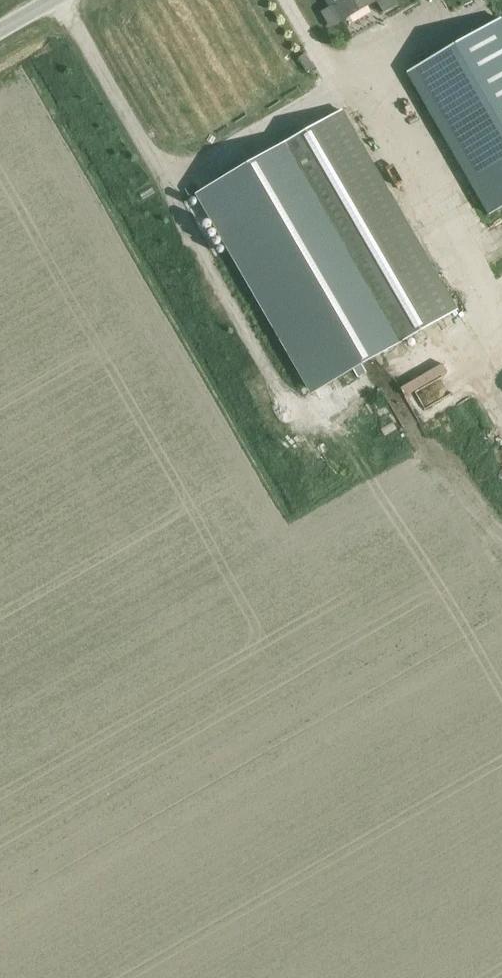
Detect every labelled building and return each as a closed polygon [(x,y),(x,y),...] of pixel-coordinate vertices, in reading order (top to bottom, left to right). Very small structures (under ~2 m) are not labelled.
[(394,6),(390,0),(327,0),(331,7),(322,12),(330,26),(374,0),(382,13),(394,6)] [(487,214),(501,206),(501,23),(500,19),(406,73),(487,214)] [(314,394),(455,309),(341,110),(195,197),(314,394)]
